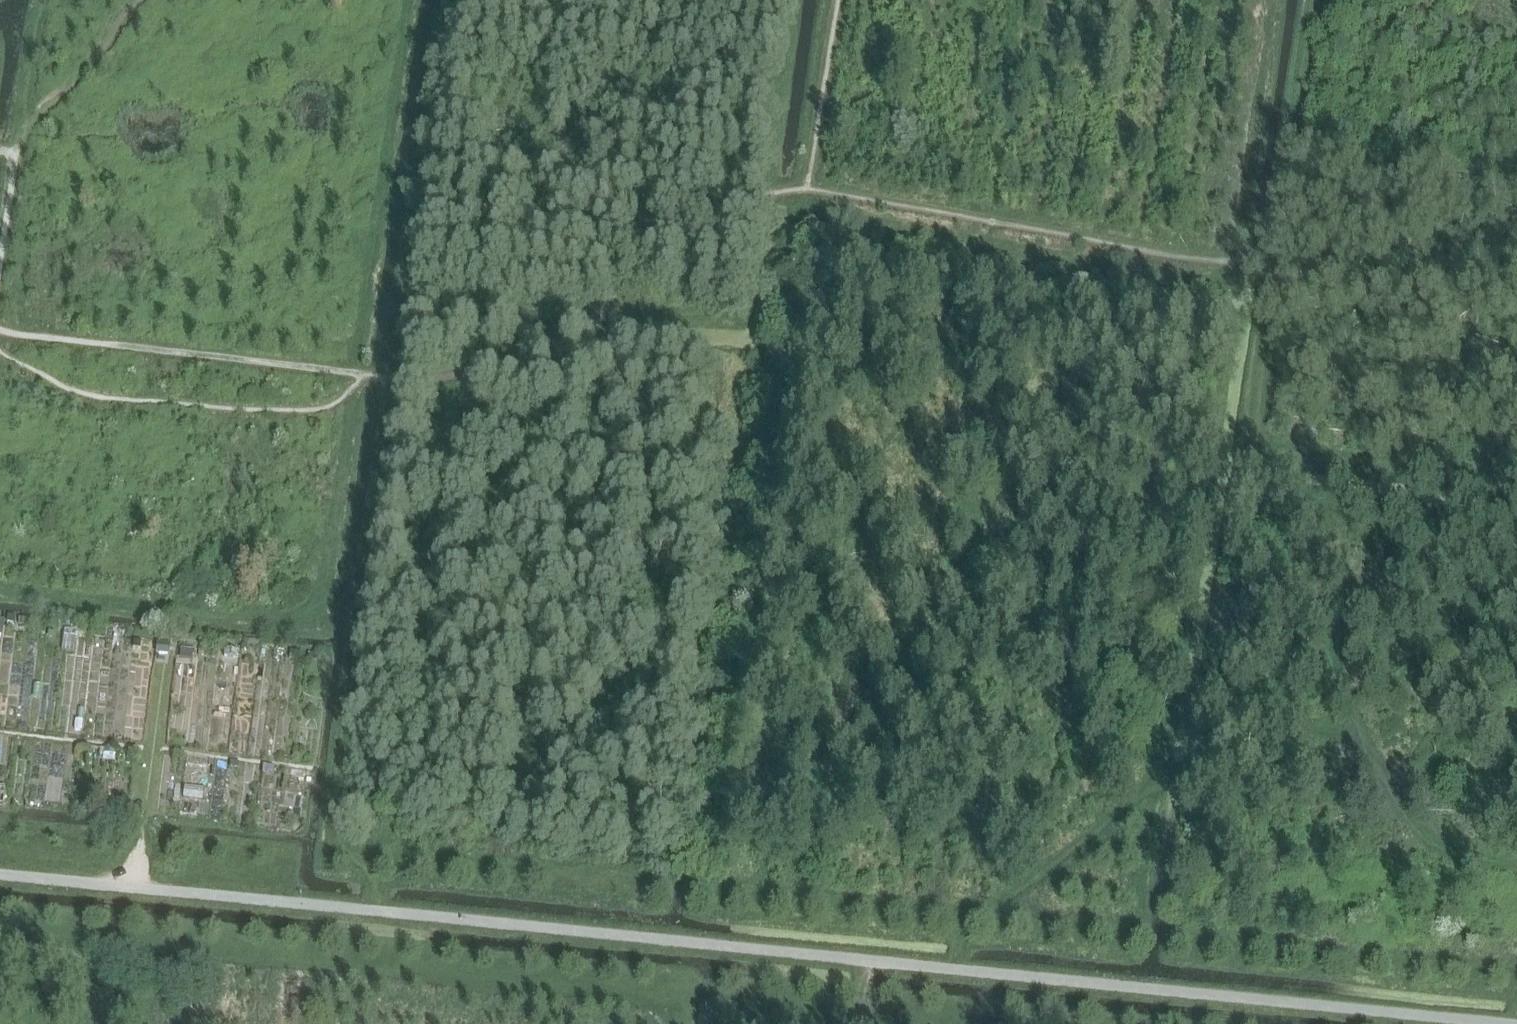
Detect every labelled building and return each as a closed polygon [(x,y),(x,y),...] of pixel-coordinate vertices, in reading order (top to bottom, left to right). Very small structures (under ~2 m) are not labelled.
[(132,648),(140,649),(141,641),(133,640),(132,648)] [(156,652),(169,653),(170,643),(157,642),(156,652)] [(192,650),(181,648),(180,658),(191,659),(192,650)] [(225,649),(224,655),(236,658),(237,651),(225,649)] [(289,659),(297,660),(299,652),(290,651),(289,659)] [(293,769),(292,776),(311,779),(312,771),(293,769)]
